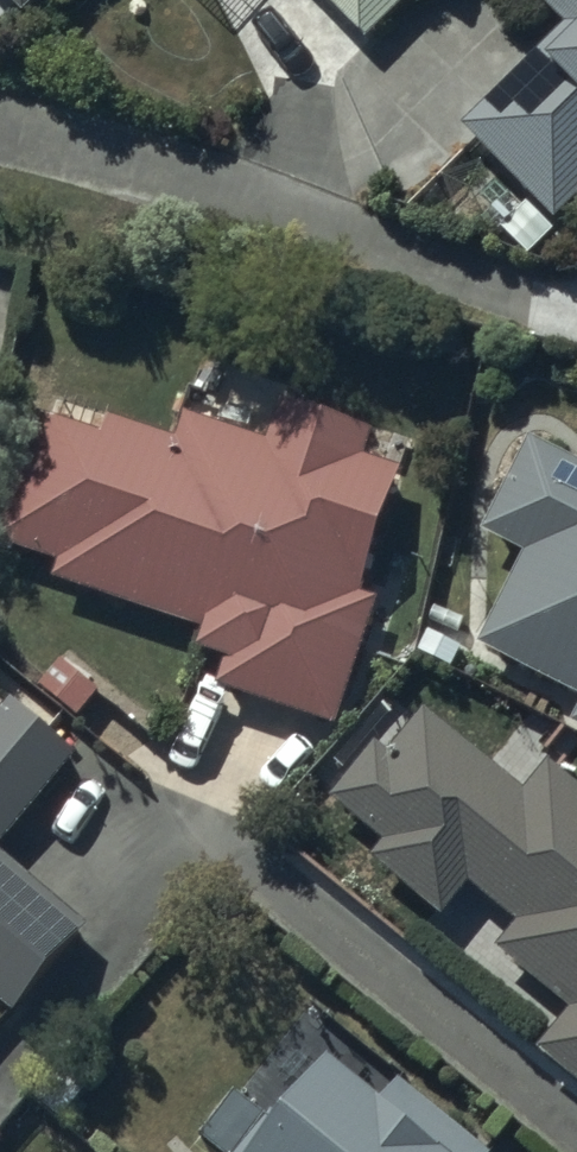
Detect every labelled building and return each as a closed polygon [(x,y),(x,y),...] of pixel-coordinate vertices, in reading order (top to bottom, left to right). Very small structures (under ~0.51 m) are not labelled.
[(33,20),(53,0),(12,0),(33,20)] [(371,45),(417,0),(326,0),(371,45)] [(566,38),(463,140),(533,210),(502,241),(528,267),(576,218),(576,0),(528,0),(566,38)] [(37,432),(0,546),(0,561),(62,581),(56,599),(203,646),(196,668),(225,677),(217,702),(339,741),(383,608),(361,600),(400,480),(363,468),(370,447),(281,418),(267,460),(186,433),(179,454),(112,433),(105,454),(37,432)] [(527,453),(481,545),(529,569),(484,659),(576,705),(576,478),(527,453)] [(78,773),(13,718),(0,733),(0,865),(78,773)] [(423,721),(379,778),(367,768),(333,812),(386,852),(372,871),(441,924),(463,896),(518,938),(494,968),(571,1027),(536,1072),(576,1104),(576,795),(544,769),(521,798),(423,721)] [(0,866),(0,1016),(16,1030),(91,942),(0,866)] [(394,1090),(374,1115),(320,1072),(282,1119),(244,1089),(195,1151),(196,1151),(472,1151),(394,1090)]
